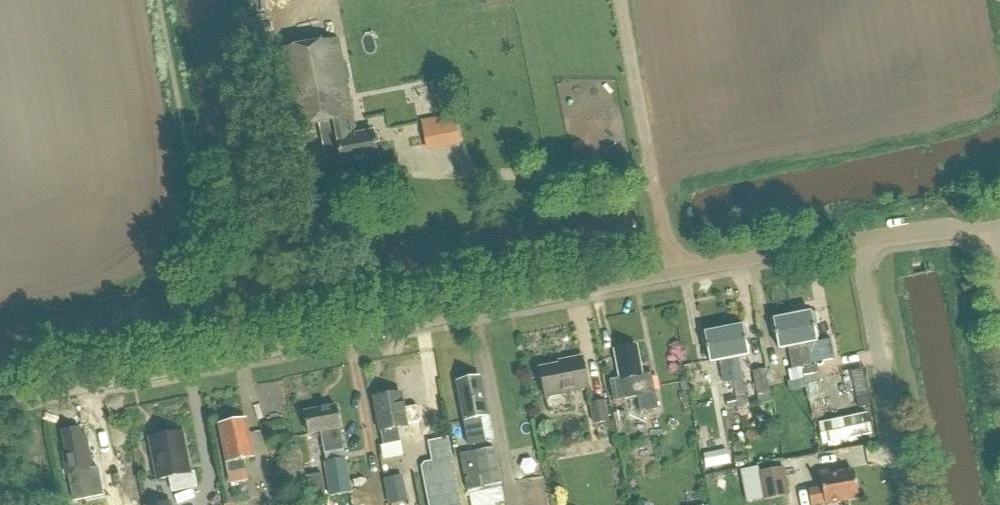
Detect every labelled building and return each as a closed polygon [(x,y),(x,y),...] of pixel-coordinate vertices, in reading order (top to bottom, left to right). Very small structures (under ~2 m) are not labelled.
[(282,50),(272,52),(287,130),(324,123),(327,137),(322,138),(326,158),(339,155),(341,166),(378,159),(373,132),(353,136),(349,118),(353,117),(338,39),(300,47),(282,50)] [(417,120),(423,150),(457,143),(451,113),(417,120)] [(792,317),(802,369),(811,367),(807,345),(816,343),(814,330),(815,330),(814,326),(816,326),(814,314),(811,314),(811,313),(792,317)] [(793,370),(802,369),(792,317),(773,321),(774,322),(771,322),(773,334),(775,334),(776,338),(777,337),(779,351),(789,349),(793,370)] [(742,380),(738,359),(748,357),(745,344),(746,343),(745,340),(747,339),(745,327),(742,328),(742,327),(723,330),(733,382),(742,380)] [(733,382),(723,330),(704,334),(705,335),(702,336),(704,348),(706,347),(707,351),(708,351),(710,364),(720,362),(724,384),(733,382)] [(637,363),(634,347),(617,351),(620,367),(618,367),(620,379),(609,381),(614,402),(636,398),(639,414),(658,410),(655,394),(651,374),(642,376),(639,363),(637,363)] [(546,397),(588,389),(582,357),(559,362),(560,364),(541,368),(546,397)] [(757,396),(770,393),(766,369),(752,372),(757,396)] [(458,383),(462,402),(459,402),(467,447),(483,445),(483,444),(494,442),(490,419),(488,419),(484,399),(481,400),(478,379),(458,383)] [(742,380),(733,382),(737,400),(748,397),(744,379),(742,380)] [(403,410),(400,394),(374,399),(381,431),(383,446),(401,443),(398,428),(406,427),(406,425),(418,423),(421,419),(419,410),(416,407),(403,410)] [(592,425),(608,423),(605,402),(589,404),(592,425)] [(338,423),(335,407),(305,413),(309,435),(320,433),(324,457),(345,453),(343,443),(339,423),(338,423)] [(867,414),(819,424),(823,446),(872,436),(867,414)] [(245,436),(242,422),(223,426),(226,439),(222,440),(227,464),(226,465),(229,475),(246,471),(244,461),(253,459),(248,435),(245,436)] [(81,438),(80,430),(63,433),(67,454),(64,454),(68,475),(69,475),(74,502),(104,496),(98,468),(94,469),(87,437),(81,438)] [(190,474),(182,433),(150,439),(158,480),(172,478),(175,492),(197,488),(194,473),(190,474)] [(467,491),(468,490),(502,483),(494,448),(460,456),(467,491)] [(729,450),(704,455),(707,469),(731,465),(729,450)] [(330,498),(352,493),(346,459),(324,463),(330,498)] [(433,504),(461,504),(452,462),(431,466),(426,474),(433,504)] [(763,501),(790,496),(784,468),(758,473),(763,501)] [(853,471),(833,475),(833,472),(820,475),(822,488),(808,491),(811,504),(820,504),(824,504),(828,504),(859,499),(853,471)] [(311,500),(326,498),(322,474),(307,477),(311,500)] [(387,504),(405,504),(399,474),(382,476),(387,504)]
